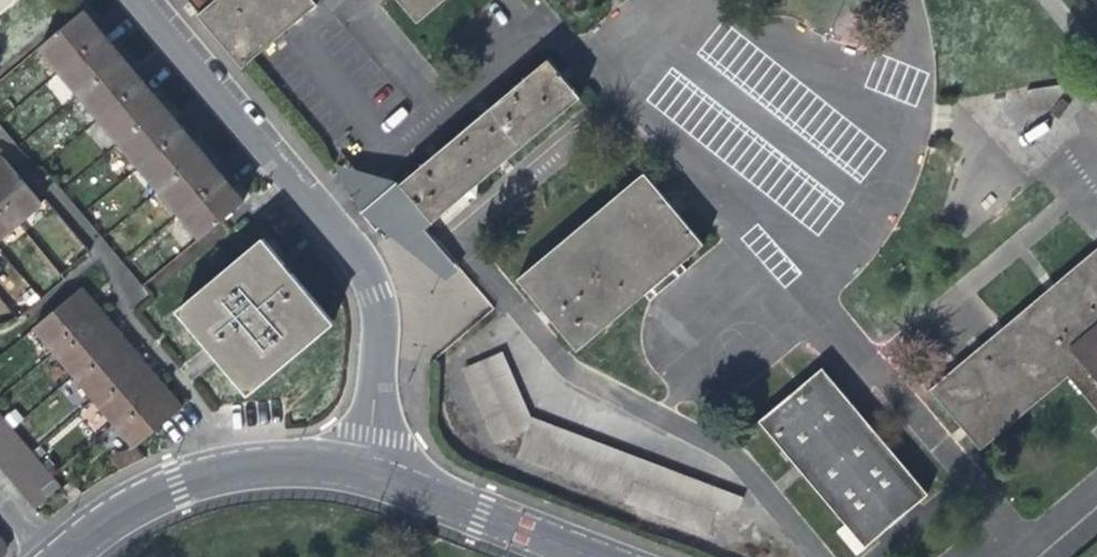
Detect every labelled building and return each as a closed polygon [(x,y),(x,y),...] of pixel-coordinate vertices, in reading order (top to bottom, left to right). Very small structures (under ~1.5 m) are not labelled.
[(14,0),(0,0),(0,12),(14,0)] [(191,17),(236,70),(313,7),(311,5),(318,0),(211,0),(191,17)] [(443,0),(398,0),(416,22),(443,0)] [(90,4),(83,10),(94,22),(100,16),(94,9),(90,4)] [(94,22),(83,10),(46,41),(65,65),(110,27),(100,16),(94,22)] [(113,45),(119,39),(110,27),(65,65),(86,89),(123,57),(113,45)] [(123,43),(119,39),(113,45),(123,57),(130,52),(123,43)] [(136,58),(130,52),(123,57),(134,70),(141,64),(136,58)] [(151,76),(141,64),(134,70),(123,57),(86,89),(107,114),(151,76)] [(545,63),(396,188),(392,192),(399,200),(403,197),(428,227),(577,100),(545,63)] [(155,94),(161,88),(151,76),(107,114),(127,137),(164,106),(155,94)] [(166,94),(161,88),(155,94),(164,106),(171,100),(166,94)] [(176,106),(171,100),(164,106),(174,117),(181,112),(176,106)] [(191,124),(181,112),(174,117),(164,106),(127,137),(147,162),(191,124)] [(196,143),(203,138),(191,124),(147,162),(168,186),(206,154),(196,143)] [(207,143),(203,138),(196,143),(206,154),(212,149),(207,143)] [(217,154),(212,149),(206,154),(216,167),(223,162),(217,154)] [(233,174),(223,162),(216,167),(206,154),(168,186),(189,211),(233,174)] [(19,226),(44,206),(4,159),(0,162),(0,203),(19,226)] [(387,192),(394,186),(334,169),(356,213),(384,189),(387,192)] [(237,191),(243,185),(233,174),(189,211),(209,235),(247,203),(237,191)] [(572,352),(639,296),(676,265),(700,246),(675,216),(665,204),(640,174),(512,281),(572,352)] [(248,191),(243,185),(237,191),(247,203),(253,198),(248,191)] [(420,234),(428,227),(403,197),(399,200),(392,192),(396,188),(394,186),(387,192),(404,214),(380,234),(442,284),(453,275),(420,234)] [(356,213),(359,216),(373,203),(387,192),(384,189),(356,213)] [(394,217),(377,231),(380,234),(404,214),(387,192),(373,203),(359,216),(360,218),(380,201),(394,217)] [(675,216),(689,205),(679,193),(665,204),(675,216)] [(374,234),(377,231),(394,217),(380,201),(360,218),(374,234)] [(19,226),(0,203),(0,243),(19,226)] [(221,345),(257,389),(342,318),(272,235),(187,306),(221,345)] [(1096,419),(1096,246),(925,390),(977,452),(1064,380),(1096,419)] [(680,270),(676,265),(639,296),(644,301),(680,270)] [(38,298),(48,289),(41,280),(31,289),(38,298)] [(88,285),(109,309),(111,307),(99,293),(91,283),(88,285)] [(65,347),(109,309),(88,285),(44,322),(65,347)] [(111,307),(109,309),(117,319),(130,335),(132,333),(111,307)] [(117,319),(109,309),(65,347),(86,371),(130,335),(117,319)] [(132,333),(130,335),(151,359),(153,357),(142,344),(132,333)] [(151,359),(130,335),(86,371),(106,396),(151,359)] [(476,362),(508,437),(529,429),(496,354),(476,362)] [(153,357),(151,359),(171,384),(173,382),(161,367),(153,357)] [(126,420),(171,384),(151,359),(106,396),(126,420)] [(453,372),(486,447),(505,439),(474,364),(453,372)] [(924,498),(849,408),(835,390),(817,369),(754,421),(780,452),(775,456),(782,465),(787,461),(861,549),(924,498)] [(173,382),(171,384),(190,406),(192,404),(181,391),(173,382)] [(166,425),(190,406),(171,384),(126,420),(145,442),(166,425)] [(841,386),(835,390),(849,408),(855,403),(841,386)] [(0,400),(0,448),(44,500),(67,480),(0,400)] [(528,443),(732,519),(739,498),(536,422),(528,443)] [(501,460),(704,536),(711,514),(509,439),(501,460)] [(11,556),(14,550),(14,545),(13,538),(0,523),(0,556),(9,556),(11,556)]
